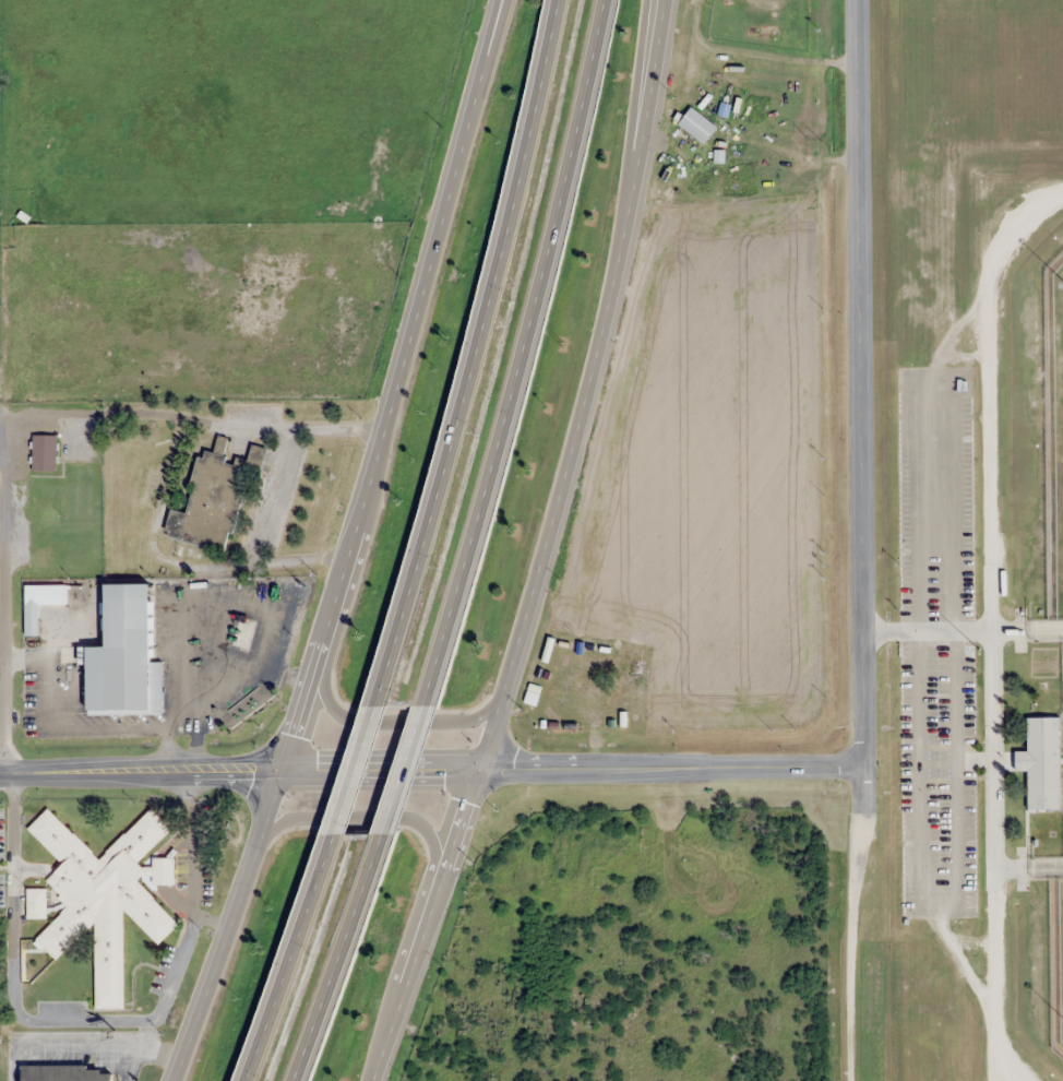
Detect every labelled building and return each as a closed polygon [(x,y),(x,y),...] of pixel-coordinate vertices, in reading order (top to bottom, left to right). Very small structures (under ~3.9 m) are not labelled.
[(717,127),(691,107),(678,124),(704,144),(717,127)] [(56,470),(56,435),(32,435),(32,470),(56,470)] [(229,551),(244,478),(259,481),(266,447),(251,444),(248,460),(227,455),(230,438),(218,436),(214,452),(200,449),(186,513),(171,509),(165,538),(229,551)] [(25,585),(25,606),(85,606),(85,585),(25,585)] [(153,714),(152,599),(103,600),(103,714),(153,714)] [(229,644),(250,650),(257,624),(236,618),(229,644)] [(1015,751),(1015,771),(1027,771),(1027,810),(1061,810),(1061,717),(1027,717),(1027,751),(1015,751)] [(98,859),(50,808),(28,828),(63,865),(46,881),(70,906),(35,938),(56,960),(94,923),(96,1009),(125,1008),(123,907),(158,945),(179,925),(140,884),(140,877),(150,877),(157,885),(174,885),(174,858),(152,858),(152,865),(134,865),(171,830),(151,809),(98,859)] [(27,888),(27,918),(46,918),(46,888),(27,888)] [(113,1074),(102,1075),(102,1066),(22,1068),(22,1080),(113,1080),(113,1074)]
